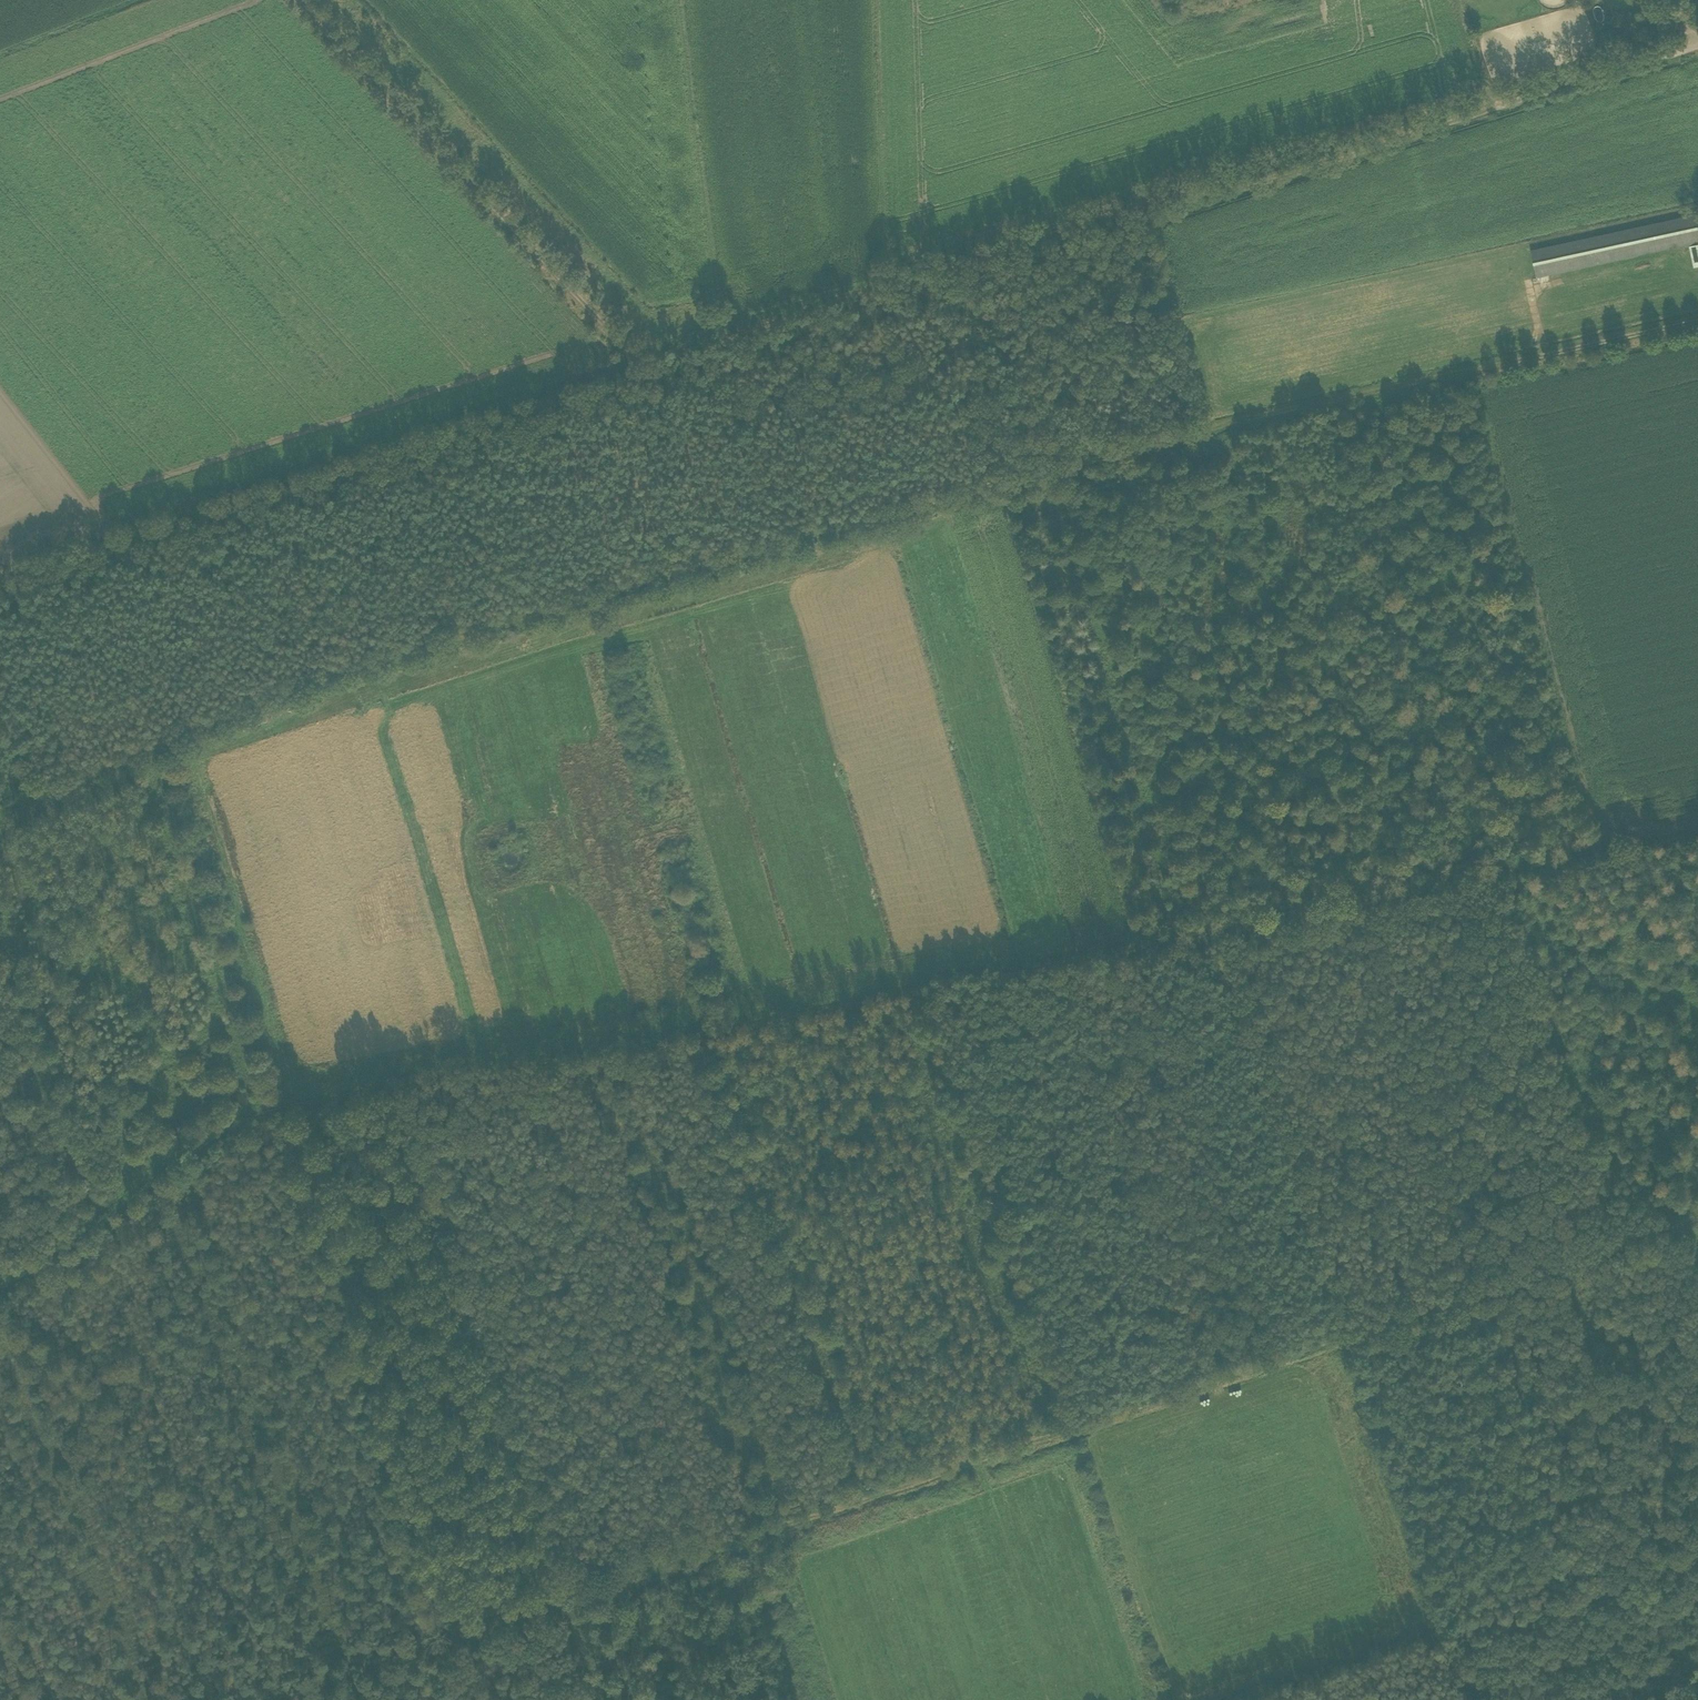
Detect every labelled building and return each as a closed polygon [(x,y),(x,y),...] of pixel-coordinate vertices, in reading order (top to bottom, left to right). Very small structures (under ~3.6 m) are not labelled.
[(1690,245),(1695,267),(1697,266),(1697,219),(1697,214),(1531,249),(1537,278),(1690,245)]
